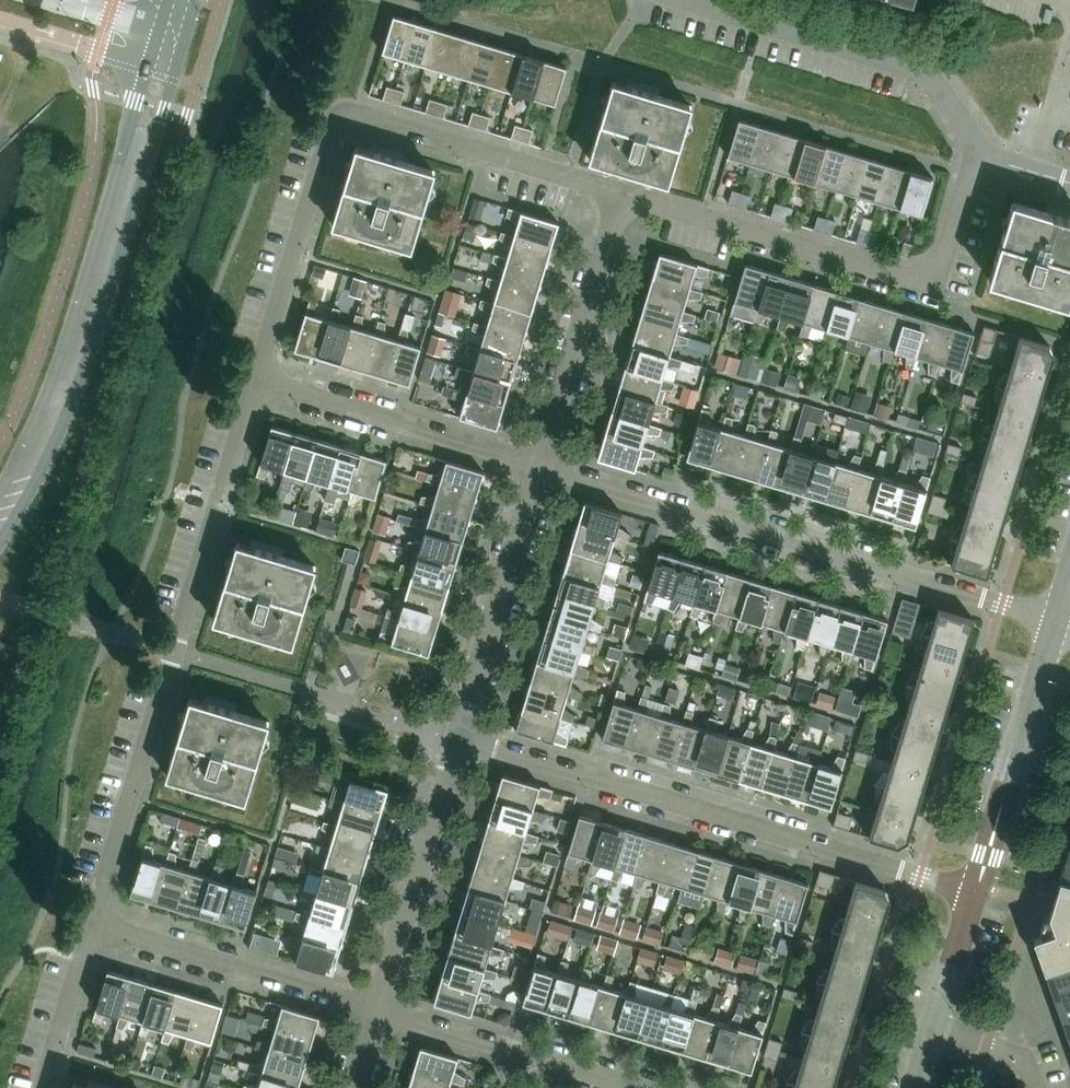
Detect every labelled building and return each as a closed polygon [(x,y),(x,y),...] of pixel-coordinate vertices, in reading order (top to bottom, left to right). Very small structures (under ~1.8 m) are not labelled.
[(883,11),(886,0),(847,0),(883,11)] [(382,52),(405,59),(416,22),(394,15),(382,52)] [(405,59),(426,65),(437,28),(416,22),(405,59)] [(448,72),(459,34),(437,28),(426,65),(448,72)] [(469,78),(480,41),(459,34),(448,72),(469,78)] [(490,85),(502,47),(480,41),(469,78),(490,85)] [(523,54),(502,47),(490,85),(512,91),(523,54)] [(533,97),(544,60),(523,54),(512,91),(533,97)] [(556,104),(567,67),(544,60),(533,97),(556,104)] [(613,81),(588,161),(669,185),(693,105),(613,81)] [(392,102),(396,88),(387,86),(383,99),(392,102)] [(405,91),(396,88),(392,102),(401,105),(405,91)] [(435,115),(439,101),(430,98),(426,112),(435,115)] [(448,104),(439,101),(435,115),(444,117),(448,104)] [(477,127),(482,114),(472,111),(468,125),(477,127)] [(491,117),(482,114),(477,127),(487,130),(491,117)] [(728,156),(750,163),(761,125),(739,119),(728,156)] [(520,140),(524,127),(515,124),(511,138),(520,140)] [(750,163),(771,169),(783,132),(761,125),(750,163)] [(533,130),(524,127),(520,140),(529,143),(533,130)] [(804,138),(783,132),(771,169),(793,176),(804,138)] [(826,145),(804,138),(793,176),(814,182),(826,145)] [(847,151),(826,145),(814,182),(836,189),(847,151)] [(412,250),(436,170),(356,146),(332,226),(412,250)] [(868,158),(847,151),(836,189),(857,195),(868,158)] [(890,164),(868,158),(857,195),(879,201),(890,164)] [(911,170),(890,164),(879,201),(900,208),(911,170)] [(933,177),(911,170),(900,208),(922,215),(933,177)] [(737,205),(741,192),(732,189),(728,203),(737,205)] [(737,205),(746,208),(750,195),(741,192),(737,205)] [(474,198),(469,215),(480,218),(485,201),(474,198)] [(1069,301),(1069,218),(1012,201),(988,281),(1069,305),(1069,301)] [(780,218),(784,205),(775,202),(771,216),(780,218)] [(793,208),(784,205),(780,218),(789,221),(793,208)] [(514,234),(552,246),(559,222),(509,207),(506,215),(518,223),(514,234)] [(823,231),(827,218),(818,215),(814,229),(823,231)] [(836,221),(827,218),(823,231),(832,234),(836,221)] [(467,222),(463,238),(474,241),(478,226),(467,222)] [(865,244),(869,231),(860,228),(856,242),(865,244)] [(552,246),(514,234),(502,231),(499,238),(511,245),(507,257),(545,268),(552,246)] [(878,234),(869,231),(865,244),(874,247),(878,234)] [(904,241),(900,255),(909,258),(913,244),(904,241)] [(493,260),(495,253),(483,250),(480,260),(488,262),(493,260)] [(652,276),(690,288),(694,275),(707,276),(710,268),(660,252),(652,276)] [(504,268),(501,280),(538,291),(545,268),(507,257),(495,253),(493,260),(504,268)] [(746,304),(758,308),(769,270),(745,263),(730,314),(738,316),(746,304)] [(323,277),(325,268),(315,265),(313,274),(323,277)] [(453,267),(451,277),(466,281),(468,272),(453,267)] [(768,311),(780,315),(792,277),(769,270),(758,308),(754,321),(761,323),(768,311)] [(354,276),(349,294),(360,298),(366,280),(354,276)] [(538,291),(501,280),(488,276),(486,283),(497,290),(494,302),(531,314),(538,291)] [(646,298),(684,309),(687,298),(701,298),(703,291),(690,288),(652,276),(646,298)] [(791,318),(803,322),(814,284),(792,277),(780,315),(777,328),(784,330),(791,318)] [(814,325),(826,328),(837,291),(814,284),(803,322),(799,334),(806,336),(814,325)] [(446,289),(439,311),(453,315),(460,293),(446,289)] [(837,332),(849,335),(860,298),(837,291),(826,328),(826,329),(822,341),(830,343),(837,332)] [(639,321),(676,333),(680,320),(694,321),(696,313),(684,309),(646,298),(639,321)] [(867,355),(871,342),(883,304),(860,298),(849,335),(861,339),(860,353),(867,355)] [(294,350),(318,357),(329,319),(317,316),(318,302),(309,299),(294,350)] [(487,325),(525,336),(531,314),(494,302),(481,299),(479,306),(491,313),(487,325)] [(890,362),(894,349),(905,311),(883,304),(871,342),(884,346),(883,360),(890,362)] [(318,357),(341,364),(352,326),(340,322),(340,309),(333,306),(329,319),(318,357)] [(708,308),(705,318),(717,322),(720,312),(708,308)] [(913,368),(917,356),(928,318),(905,311),(894,349),(906,353),(906,366),(913,368)] [(438,312),(434,325),(442,327),(446,314),(438,312)] [(341,364),(363,370),(375,333),(363,329),(363,315),(356,313),(352,326),(341,364)] [(405,313),(401,327),(408,329),(411,330),(415,316),(405,313)] [(939,362),(939,363),(951,325),(928,318),(917,356),(929,359),(928,373),(935,375),(939,362)] [(375,333),(363,370),(386,377),(397,339),(385,336),(386,322),(379,320),(375,333)] [(480,348),(518,359),(525,336),(487,325),(474,321),(472,328),(484,336),(480,348)] [(632,344),(670,356),(673,343),(687,343),(689,337),(676,333),(639,321),(632,344)] [(951,380),(959,382),(974,332),(951,325),(939,363),(951,366),(951,380)] [(984,325),(980,339),(993,343),(997,329),(984,325)] [(386,377),(410,384),(421,346),(408,343),(408,329),(401,327),(397,339),(386,377)] [(432,334),(427,352),(440,356),(445,338),(432,334)] [(1020,336),(1004,386),(1041,397),(1056,347),(1020,336)] [(687,343),(686,346),(699,350),(702,340),(689,337),(687,343)] [(980,339),(976,351),(990,355),(993,343),(980,339)] [(473,370),(511,382),(518,359),(480,348),(468,344),(465,351),(477,358),(473,370)] [(625,367),(663,378),(666,366),(680,367),(682,360),(670,356),(632,344),(625,367)] [(720,353),(716,367),(732,372),(736,358),(720,353)] [(746,353),(739,374),(755,379),(762,358),(746,353)] [(426,357),(423,369),(433,372),(437,360),(426,357)] [(680,367),(679,368),(694,373),(697,364),(682,360),(680,367)] [(467,393),(504,404),(511,382),(473,370),(461,366),(459,373),(470,381),(467,393)] [(618,389),(656,401),(660,389),(673,389),(675,382),(663,378),(625,367),(618,389)] [(765,368),(761,381),(776,386),(780,372),(765,368)] [(789,374),(785,387),(796,391),(800,378),(789,374)] [(737,383),(734,394),(745,397),(748,386),(737,383)] [(444,386),(442,393),(452,396),(454,389),(444,386)] [(811,386),(809,394),(820,397),(822,390),(811,386)] [(1033,423),(1041,397),(1004,386),(997,412),(1033,423)] [(459,416),(497,428),(504,404),(467,393),(454,389),(452,396),(463,403),(459,416)] [(656,401),(618,389),(612,412),(649,423),(653,411),(667,412),(669,405),(656,401)] [(838,393),(836,402),(846,405),(849,396),(838,393)] [(964,393),(961,401),(974,405),(977,397),(964,393)] [(854,397),(851,407),(867,412),(869,402),(854,397)] [(805,403),(801,418),(807,420),(812,417),(815,406),(805,403)] [(879,403),(875,413),(888,417),(891,406),(879,403)] [(687,458),(710,465),(721,428),(710,424),(710,411),(702,408),(687,458)] [(605,435),(642,446),(646,434),(660,434),(661,429),(662,427),(649,423),(612,412),(605,435)] [(678,412),(674,424),(686,427),(690,415),(678,412)] [(1026,448),(1033,423),(997,412),(989,437),(1026,448)] [(845,423),(847,416),(835,413),(833,419),(845,423)] [(722,428),(721,428),(710,465),(733,472),(744,435),(732,431),(733,417),(726,415),(722,428)] [(849,416),(845,428),(849,430),(854,428),(857,418),(849,416)] [(733,472),(756,479),(771,429),(767,442),(755,438),(755,424),(748,422),(744,435),(733,472)] [(272,466),(284,470),(295,432),(272,425),(256,475),(265,478),(272,466)] [(660,434),(659,436),(670,439),(672,432),(661,429),(660,434)] [(778,431),(771,429),(756,479),(778,486),(793,436),(790,448),(777,445),(778,431)] [(295,432),(284,470),(280,482),(287,485),(295,473),(307,476),(318,439),(295,432)] [(598,458),(635,469),(639,456),(653,457),(655,450),(642,446),(605,435),(598,458)] [(778,486),(801,493),(812,455),(800,451),(800,438),(793,436),(778,486)] [(917,437),(913,450),(925,453),(929,440),(917,437)] [(1018,474),(1026,448),(989,437),(982,463),(1018,474)] [(318,439),(307,476),(303,489),(310,491),(317,480),(329,483),(341,446),(318,439)] [(949,444),(946,451),(959,455),(961,447),(949,444)] [(341,446),(329,483),(326,496),(333,498),(340,486),(352,490),(363,453),(341,446)] [(801,493),(824,500),(835,462),(834,462),(838,449),(831,447),(824,459),(812,455),(801,493)] [(881,448),(877,461),(884,463),(888,451),(881,448)] [(363,453),(352,490),(348,503),(355,505),(362,493),(376,497),(387,460),(363,453)] [(824,500),(846,506),(858,469),(861,456),(854,454),(847,466),(835,462),(824,500)] [(903,455),(900,468),(907,470),(910,458),(903,455)] [(477,495),(484,471),(446,460),(442,473),(429,473),(427,480),(439,483),(439,484),(477,495)] [(846,506),(869,513),(880,476),(884,463),(877,461),(870,472),(858,469),(846,506)] [(1010,499),(1018,474),(982,463),(974,488),(1010,499)] [(664,466),(661,476),(672,479),(675,469),(664,466)] [(869,513),(892,520),(903,482),(907,470),(900,468),(892,479),(880,476),(869,513)] [(418,469),(416,476),(427,480),(429,473),(418,469)] [(903,482),(892,520),(915,527),(931,477),(922,474),(915,486),(903,482)] [(433,506),(432,506),(470,518),(477,495),(439,484),(436,496),(422,495),(420,502),(433,506)] [(1003,524),(1010,499),(974,488),(966,514),(1003,524)] [(934,494),(931,503),(943,507),(946,498),(934,494)] [(250,498),(247,509),(259,513),(263,502),(250,498)] [(577,525),(615,536),(628,540),(630,533),(618,526),(622,513),(585,501),(577,525)] [(348,503),(343,520),(351,523),(357,505),(355,505),(348,503)] [(931,503),(929,511),(946,517),(949,508),(943,507),(931,503)] [(463,540),(470,518),(432,506),(429,518),(415,517),(413,524),(426,528),(426,529),(463,540)] [(284,507),(280,519),(293,523),(296,511),(284,507)] [(300,507),(295,523),(308,527),(313,511),(300,507)] [(399,513),(397,520),(413,524),(415,517),(399,513)] [(378,514),(373,531),(386,534),(391,518),(378,514)] [(995,550),(1003,524),(966,514),(959,539),(995,550)] [(320,516),(316,530),(334,535),(338,522),(320,516)] [(651,521),(644,544),(652,546),(659,524),(651,521)] [(571,548),(608,559),(621,563),(623,556),(612,549),(615,536),(577,525),(571,548)] [(456,563),(463,540),(426,529),(422,541),(408,540),(406,547),(419,551),(419,552),(456,563)] [(987,575),(995,550),(959,539),(951,564),(987,575)] [(293,646),(317,566),(237,542),(225,580),(213,621),(293,646)] [(369,542),(364,558),(376,562),(380,546),(369,542)] [(342,560),(356,564),(360,550),(346,546),(342,560)] [(571,548),(564,570),(602,582),(614,585),(616,578),(605,571),(608,559),(571,548)] [(659,592),(671,595),(682,558),(659,550),(644,601),(652,603),(659,592)] [(450,585),(456,563),(419,552),(415,564),(401,563),(399,570),(412,574),(450,585)] [(639,554),(635,565),(645,568),(648,557),(639,554)] [(705,564),(682,558),(671,595),(668,608),(675,610),(682,598),(694,602),(705,564)] [(728,571),(705,564),(694,602),(690,615),(697,617),(704,605),(717,609),(728,571)] [(564,570),(557,593),(595,604),(607,608),(610,601),(598,594),(602,582),(564,570)] [(360,571),(358,582),(368,584),(370,579),(366,572),(360,571)] [(751,578),(728,571),(717,609),(713,622),(720,624),(727,612),(739,616),(751,578)] [(443,608),(450,585),(412,574),(408,586),(395,586),(393,593),(443,608)] [(634,574),(631,586),(640,589),(643,577),(634,574)] [(750,619),(762,623),(773,585),(751,578),(739,616),(740,616),(736,629),(743,631),(750,619)] [(796,592),(773,585),(762,623),(774,626),(774,640),(781,642),(796,592)] [(356,588),(350,604),(361,607),(366,591),(356,588)] [(819,599),(796,592),(781,642),(785,629),(798,633),(797,647),(804,649),(819,599)] [(398,619),(436,631),(443,608),(393,593),(392,594),(405,597),(402,609),(388,608),(386,615),(398,619)] [(557,593),(550,616),(600,631),(603,624),(591,617),(595,604),(557,593)] [(903,598),(898,615),(914,620),(920,604),(903,598)] [(841,605),(819,599),(804,649),(808,636),(820,640),(819,654),(826,656),(830,643),(841,605)] [(620,602),(617,611),(631,615),(633,606),(620,602)] [(864,612),(841,605),(830,643),(842,647),(842,660),(849,662),(853,650),(864,612)] [(938,608),(930,633),(967,644),(974,619),(938,608)] [(888,619),(864,612),(853,650),(865,653),(864,667),(873,670),(888,619)] [(550,616),(543,639),(594,654),(596,647),(584,640),(588,627),(600,631),(550,616)] [(347,617),(343,629),(352,632),(356,619),(347,617)] [(429,654),(436,631),(398,619),(395,631),(381,631),(379,639),(429,654)] [(615,623),(612,634),(625,638),(628,627),(615,623)] [(930,633),(923,659),(959,670),(967,644),(930,633)] [(634,634),(630,648),(646,652),(650,639),(634,634)] [(543,639),(536,661),(587,677),(589,669),(577,662),(581,650),(593,654),(594,654),(543,639)] [(889,640),(887,649),(900,652),(902,643),(889,640)] [(658,644),(655,656),(668,660),(671,648),(658,644)] [(609,646),(606,657),(618,660),(621,649),(609,646)] [(887,649),(884,657),(897,661),(900,652),(887,649)] [(689,652),(685,665),(700,669),(704,656),(689,652)] [(719,657),(716,667),(722,669),(726,659),(719,657)] [(638,658),(635,667),(649,671),(651,662),(638,658)] [(923,659),(915,684),(951,695),(959,670),(923,659)] [(536,661),(530,684),(567,695),(580,699),(582,692),(570,685),(574,673),(587,677),(536,661)] [(726,663),(722,676),(737,680),(740,667),(726,663)] [(589,669),(587,677),(596,679),(599,670),(589,667),(589,669)] [(798,681),(794,697),(811,703),(816,686),(798,681)] [(779,682),(777,691),(788,695),(791,686),(779,682)] [(720,683),(717,694),(732,699),(736,688),(720,683)] [(563,708),(567,695),(530,684),(523,707),(560,718),(573,722),(575,715),(563,708)] [(645,684),(641,696),(648,698),(652,686),(645,684)] [(859,714),(862,702),(854,700),(856,688),(841,684),(835,708),(859,714)] [(944,720),(951,695),(915,684),(907,710),(944,720)] [(680,689),(670,686),(665,700),(675,703),(680,689)] [(626,746),(637,708),(625,705),(625,691),(617,689),(602,739),(626,746)] [(820,692),(816,703),(832,708),(836,696),(820,692)] [(601,694),(598,704),(603,706),(607,695),(601,694)] [(648,753),(660,715),(648,711),(648,698),(641,696),(637,708),(626,746),(648,753)] [(246,801),(270,721),(190,697),(166,777),(246,801)] [(871,699),(869,708),(882,712),(884,703),(871,699)] [(648,753),(671,760),(686,709),(682,722),(670,718),(671,705),(664,702),(660,715),(648,753)] [(560,718),(523,707),(516,730),(566,745),(568,737),(557,730),(560,718)] [(671,760),(694,767),(709,716),(705,729),(692,725),(693,711),(686,709),(671,760)] [(907,710),(900,735),(936,746),(944,720),(907,710)] [(810,711),(806,724),(819,728),(823,714),(810,711)] [(588,716),(586,723),(597,727),(600,719),(588,716)] [(716,718),(709,716),(694,767),(716,773),(728,736),(715,732),(716,718)] [(771,721),(770,735),(777,737),(781,724),(771,721)] [(840,722),(837,730),(851,735),(854,726),(840,722)] [(739,739),(728,736),(716,773),(739,780),(751,743),(750,742),(754,730),(747,728),(739,739)] [(799,730),(792,741),(800,744),(803,731),(799,730)] [(739,780),(762,787),(773,749),(777,737),(770,735),(763,746),(751,743),(739,780)] [(900,735),(892,760),(928,771),(936,746),(900,735)] [(785,753),(773,749),(762,787),(785,794),(796,756),(800,744),(792,741),(785,753)] [(808,760),(796,756),(785,794),(807,801),(819,763),(818,763),(822,750),(815,748),(808,760)] [(856,750),(853,758),(867,762),(870,754),(856,750)] [(831,808),(846,758),(838,755),(831,767),(819,763),(807,801),(831,808)] [(892,760),(884,786),(921,797),(928,771),(892,760)] [(322,771),(320,779),(333,783),(335,774),(322,771)] [(344,802),(381,813),(388,789),(338,774),(336,783),(347,790),(344,802)] [(495,797),(533,809),(537,797),(550,797),(553,789),(502,774),(495,797)] [(884,786),(877,811),(913,822),(921,797),(884,786)] [(489,819),(527,831),(530,819),(544,820),(546,813),(533,809),(495,797),(489,819)] [(374,836),(381,813),(344,802),(331,798),(329,805),(340,812),(337,824),(374,836)] [(905,848),(913,822),(877,811),(869,837),(905,848)] [(163,812),(160,821),(177,826),(179,817),(163,812)] [(839,812),(835,825),(848,828),(852,816),(839,812)] [(546,813),(544,822),(553,825),(556,816),(546,813)] [(580,855),(592,859),(603,821),(579,814),(564,865),(572,867),(580,855)] [(482,843),(519,854),(523,842),(537,842),(539,835),(527,831),(489,819),(482,843)] [(190,820),(187,830),(201,834),(204,824),(190,820)] [(334,835),(330,847),(367,858),(374,836),(337,824),(324,821),(322,828),(334,835)] [(602,862),(614,866),(626,828),(603,821),(592,859),(588,872),(595,874),(602,862)] [(648,835),(626,828),(614,866),(615,866),(611,879),(618,881),(625,869),(637,873),(648,835)] [(648,876),(660,880),(671,842),(648,835),(637,873),(633,885),(640,888),(648,876)] [(198,837),(192,858),(199,860),(205,839),(198,837)] [(671,883),(682,886),(694,849),(671,842),(660,880),(657,892),(664,895),(671,883)] [(367,858),(330,847),(317,843),(315,850),(327,857),(323,870),(361,881),(367,858)] [(475,866),(513,877),(516,864),(530,865),(532,858),(519,854),(482,843),(475,866)] [(130,894),(154,901),(165,864),(153,860),(154,846),(146,844),(130,894)] [(1049,914),(1055,930),(1069,925),(1069,846),(1060,880),(1049,914)] [(279,847),(276,855),(284,858),(286,849),(279,847)] [(701,906),(705,893),(716,856),(694,849),(682,886),(695,890),(694,904),(701,906)] [(547,850),(544,862),(558,866),(561,855),(547,850)] [(177,908),(188,870),(176,867),(176,853),(169,851),(166,864),(165,864),(154,901),(177,908)] [(739,862),(716,856),(705,893),(718,897),(717,911),(724,913),(728,900),(739,862)] [(275,857),(273,866),(283,869),(285,860),(275,857)] [(177,908),(199,915),(211,877),(199,874),(199,860),(192,858),(188,870),(177,908)] [(241,861),(237,871),(244,873),(248,863),(241,861)] [(762,869),(739,862),(728,900),(740,904),(740,917),(747,919),(751,907),(762,869)] [(211,877),(199,915),(222,922),(233,884),(221,880),(222,867),(215,865),(211,877)] [(354,904),(361,881),(323,870),(310,866),(308,873),(320,880),(316,892),(354,904)] [(513,877),(475,866),(468,888),(506,900),(509,888),(523,888),(525,881),(513,877)] [(773,914),(785,876),(762,869),(751,907),(763,910),(762,924),(769,926),(773,914)] [(820,870),(816,884),(830,888),(835,874),(820,870)] [(233,884),(222,922),(246,929),(257,891),(244,887),(244,873),(237,871),(233,884)] [(808,883),(785,876),(773,914),(785,917),(785,931),(793,933),(808,883)] [(269,880),(265,894),(273,897),(278,883),(269,880)] [(856,880),(848,906),(884,916),(892,891),(856,880)] [(461,911),(499,922),(503,910),(516,911),(518,904),(506,900),(468,888),(461,911)] [(347,926),(354,904),(316,892),(303,889),(301,896),(313,903),(309,915),(347,926)] [(533,898),(530,906),(543,910),(545,902),(533,898)] [(555,900),(552,911),(569,916),(573,905),(555,900)] [(848,906),(840,931),(877,942),(884,916),(848,906)] [(286,908),(284,915),(294,918),(297,911),(286,908)] [(578,908),(575,918),(592,923),(595,913),(578,908)] [(532,910),(529,920),(540,923),(543,913),(532,910)] [(340,949),(347,926),(309,915),(297,911),(294,918),(306,925),(302,938),(340,949)] [(454,934),(492,945),(496,933),(509,934),(511,926),(499,922),(461,911),(454,934)] [(600,915),(597,925),(614,930),(617,920),(600,915)] [(551,921),(548,931),(567,937),(571,927),(551,921)] [(623,921),(620,932),(637,937),(640,927),(623,921)] [(1034,938),(1045,969),(1069,960),(1069,925),(1055,930),(1034,938)] [(512,928),(510,935),(520,938),(522,931),(512,928)] [(646,928),(642,938),(659,944),(662,934),(646,928)] [(577,929),(574,939),(591,944),(594,934),(577,929)] [(840,931),(833,956),(869,967),(877,942),(840,931)] [(262,950),(266,936),(254,933),(250,946),(262,950)] [(340,949),(302,938),(290,934),(288,941),(299,948),(295,961),(333,972),(340,949)] [(447,956),(485,968),(489,956),(502,956),(505,949),(492,945),(454,934),(447,956)] [(673,935),(669,947),(686,952),(689,940),(673,935)] [(601,936),(598,946),(614,951),(617,941),(601,936)] [(810,950),(813,941),(800,937),(797,946),(810,950)] [(695,943),(692,954),(709,959),(712,948),(695,943)] [(641,948),(637,958),(654,963),(657,953),(641,948)] [(718,950),(715,961),(732,966),(735,955),(718,950)] [(522,1003),(546,1010),(557,973),(545,969),(546,955),(538,953),(522,1003)] [(441,979),(478,990),(482,978),(496,979),(498,972),(485,968),(447,956),(441,979)] [(667,956),(664,966),(680,971),(683,961),(667,956)] [(740,956),(737,967),(754,972),(757,961),(740,956)] [(833,956),(825,982),(861,993),(869,967),(833,956)] [(558,973),(557,973),(546,1010),(569,1017),(580,979),(568,976),(569,962),(561,960),(558,973)] [(1045,969),(1066,1028),(1069,1027),(1069,960),(1045,969)] [(515,969),(513,976),(522,979),(525,969),(519,967),(515,969)] [(580,979),(569,1017),(592,1024),(603,986),(591,983),(591,969),(584,967),(580,979)] [(108,1011),(120,1014),(131,977),(108,970),(92,1020),(101,1022),(108,1011)] [(592,1024),(614,1030),(625,993),(613,989),(614,976),(607,973),(603,986),(592,1024)] [(130,1017),(143,1021),(154,983),(131,977),(120,1014),(116,1027),(123,1029),(130,1017)] [(434,1003),(471,1014),(475,1001),(489,1001),(491,994),(478,991),(478,990),(441,979),(434,1003)] [(614,1030),(637,1037),(648,1000),(636,996),(636,982),(629,980),(625,993),(614,1030)] [(744,980),(741,989),(749,992),(752,982),(744,980)] [(825,982),(818,1007),(854,1018),(861,993),(825,982)] [(153,1024),(165,1028),(177,990),(154,983),(143,1021),(139,1034),(146,1036),(153,1024)] [(757,1000),(760,989),(751,987),(748,997),(757,1000)] [(694,988),(690,999),(697,1001),(701,990),(694,988)] [(785,988),(782,995),(795,999),(797,992),(785,988)] [(199,997),(177,990),(165,1028),(162,1041),(169,1043),(176,1031),(188,1035),(199,997)] [(508,994),(506,999),(515,1002),(518,992),(514,991),(508,994)] [(637,1037),(660,1044),(671,1007),(670,1007),(674,994),(667,992),(660,1003),(648,1000),(637,1037)] [(720,1008),(724,995),(717,993),(713,1005),(720,1008)] [(198,1038),(212,1042),(223,1004),(199,997),(188,1035),(184,1047),(191,1049),(198,1038)] [(660,1044),(682,1051),(694,1013),(697,1001),(690,999),(683,1010),(671,1007),(660,1044)] [(739,1001),(736,1012),(743,1014),(746,1003),(739,1001)] [(275,1028),(313,1040),(320,1016),(282,1005),(278,1018),(265,1017),(263,1024),(275,1028)] [(682,1051),(705,1058),(716,1020),(720,1008),(713,1005),(706,1017),(694,1013),(682,1051)] [(818,1007),(810,1033),(846,1044),(854,1018),(818,1007)] [(499,1015),(497,1021),(507,1024),(511,1013),(505,1011),(499,1015)] [(728,1024),(716,1020),(705,1058),(728,1065),(739,1027),(743,1014),(736,1012),(728,1024)] [(227,1016),(223,1031),(236,1035),(240,1019),(227,1016)] [(751,1031),(739,1027),(728,1065),(751,1072),(766,1022),(758,1019),(751,1031)] [(268,1051),(306,1062),(313,1040),(275,1028),(272,1040),(258,1040),(256,1047),(268,1051)] [(810,1033),(802,1058),(839,1069),(846,1044),(810,1033)] [(769,1039),(767,1047),(779,1051),(782,1042),(769,1039)] [(80,1044),(77,1051),(94,1057),(96,1049),(80,1044)] [(413,1070),(451,1081),(464,1085),(466,1078),(454,1071),(458,1058),(421,1046),(413,1070)] [(767,1047),(764,1056),(777,1059),(779,1051),(767,1047)] [(262,1073),(262,1074),(299,1085),(306,1062),(268,1051),(265,1063),(251,1063),(249,1070),(262,1073)] [(132,1058),(130,1068),(139,1070),(142,1061),(132,1058)] [(795,1083),(810,1087),(833,1087),(839,1069),(802,1058),(802,1059),(799,1068),(795,1083)] [(213,1063),(208,1077),(219,1080),(224,1066),(213,1063)] [(155,1065),(152,1075),(162,1078),(165,1068),(155,1065)] [(451,1081),(413,1070),(408,1087),(449,1087),(451,1081)] [(299,1085),(262,1074),(258,1086),(244,1085),(243,1087),(298,1087),(299,1085)] [(184,1075),(181,1083),(197,1087),(199,1080),(184,1075)]
